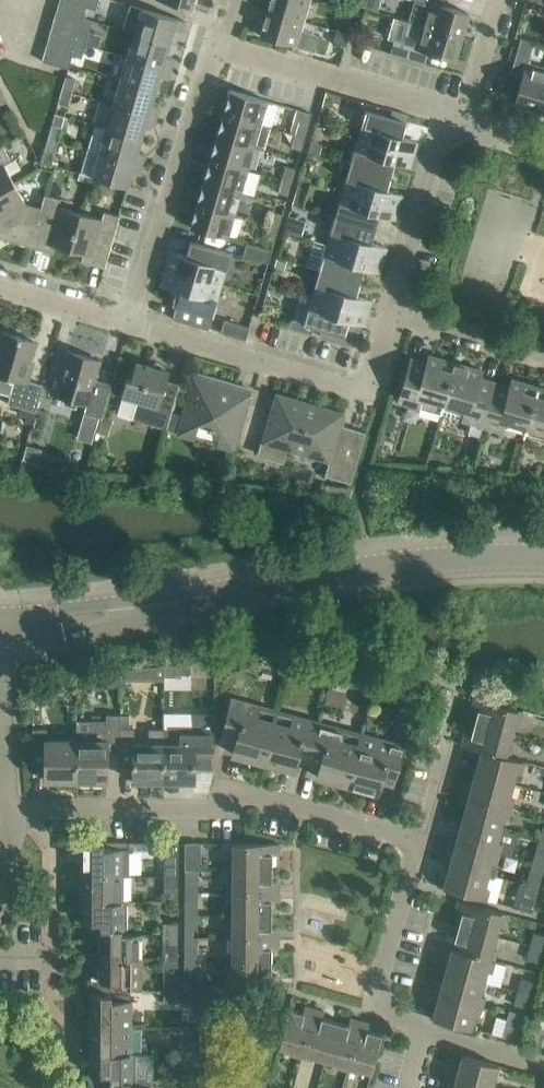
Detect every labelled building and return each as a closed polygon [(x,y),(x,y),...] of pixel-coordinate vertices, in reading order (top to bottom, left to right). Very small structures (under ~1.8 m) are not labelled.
[(84,17),(87,6),(68,0),(60,0),(57,10),(84,18),(84,17)] [(99,0),(89,0),(87,6),(97,8),(99,0)] [(195,0),(162,0),(193,9),(195,0)] [(310,0),(271,0),(268,11),(304,21),(310,0)] [(444,0),(421,0),(428,2),(422,24),(462,36),(469,13),(443,5),(444,0)] [(185,22),(186,20),(131,4),(123,29),(135,32),(170,42),(174,28),(181,31),(184,21),(185,22)] [(80,31),(84,18),(57,10),(53,23),(80,31)] [(304,21),(268,11),(261,35),(297,46),(304,21)] [(86,44),(93,20),(84,17),(84,18),(80,31),(77,41),(86,44)] [(341,19),(338,30),(350,34),(353,22),(341,19)] [(76,43),(77,41),(80,31),(53,23),(50,35),(76,43)] [(455,59),(462,36),(422,24),(416,45),(395,39),(391,52),(426,63),(430,51),(455,59)] [(346,45),(350,34),(338,30),(334,42),(346,45)] [(165,56),(170,42),(135,32),(128,56),(170,68),(173,58),(165,56)] [(73,55),(76,43),(50,35),(46,48),(73,55)] [(365,36),(363,44),(373,47),(375,39),(365,36)] [(543,90),(543,67),(529,62),(535,41),(522,38),(511,73),(523,76),(516,102),(539,109),(543,90)] [(82,57),(86,44),(77,41),(76,43),(73,55),(82,57)] [(69,68),(73,55),(46,48),(42,60),(69,68)] [(167,79),(170,68),(128,56),(121,80),(156,90),(160,76),(167,79)] [(76,79),(66,76),(63,89),(72,92),(76,79)] [(152,104),(156,90),(121,80),(114,104),(156,116),(159,106),(152,104)] [(68,105),(72,92),(63,89),(59,102),(68,105)] [(268,100),(231,90),(225,112),(262,123),(268,100)] [(153,126),(156,116),(114,104),(107,127),(142,138),(146,124),(153,126)] [(305,136),(312,113),(298,109),(291,132),(295,133),(305,136)] [(366,110),(359,137),(415,154),(418,141),(403,136),(407,122),(366,110)] [(262,123),(225,112),(218,135),(255,146),(265,149),(271,126),(262,123)] [(62,126),(53,124),(49,137),(58,140),(62,126)] [(138,152),(142,138),(107,127),(96,124),(88,148),(142,164),(145,154),(138,152)] [(302,149),(305,136),(295,133),(291,146),(302,149)] [(255,146),(218,135),(212,158),(248,169),(255,146)] [(51,165),(58,140),(49,137),(41,162),(51,165)] [(411,166),(415,154),(359,137),(351,164),(391,175),(395,161),(411,166)] [(0,147),(0,191),(15,183),(4,163),(11,159),(3,145),(0,147)] [(139,174),(142,164),(88,148),(81,173),(128,186),(132,172),(139,174)] [(248,169),(212,158),(205,181),(242,192),(248,169)] [(387,189),(391,175),(351,164),(343,190),(399,206),(403,194),(387,189)] [(292,181),(296,168),(286,165),(282,179),(292,181)] [(288,195),(292,181),(282,179),(278,192),(288,195)] [(242,192),(205,181),(198,203),(235,214),(242,192)] [(42,208),(26,203),(15,183),(0,191),(0,237),(31,246),(42,208)] [(396,219),(399,206),(343,190),(336,216),(376,228),(380,214),(396,219)] [(70,249),(81,212),(59,206),(61,198),(46,194),(42,208),(31,246),(54,252),(56,245),(70,249)] [(296,194),(293,204),(303,207),(306,196),(296,194)] [(235,214),(198,203),(192,226),(228,237),(235,214)] [(105,267),(120,215),(105,211),(103,218),(81,212),(70,249),(84,253),(82,261),(105,267)] [(283,214),(273,211),(269,224),(279,227),(283,214)] [(291,216),(287,229),(302,234),(306,220),(291,216)] [(372,242),(376,228),(336,216),(328,243),(384,259),(388,247),(372,242)] [(275,240),(279,227),(269,224),(265,237),(275,240)] [(231,252),(191,240),(187,255),(171,251),(166,267),(222,284),(231,252)] [(243,255),(269,262),(272,250),(247,242),(243,255)] [(380,272),(384,259),(328,243),(320,269),(360,281),(365,267),(380,272)] [(222,284),(166,267),(161,284),(177,289),(173,303),(177,305),(173,318),(209,329),(222,284)] [(356,295),(360,281),(320,269),(312,296),(369,312),(372,300),(356,295)] [(365,325),(369,312),(312,296),(305,320),(296,318),(290,320),(289,326),(312,333),(314,326),(323,328),(321,335),(353,345),(359,323),(365,325)] [(246,339),(250,327),(225,319),(221,332),(246,339)] [(36,411),(44,384),(28,380),(31,370),(27,369),(36,341),(4,332),(0,346),(0,373),(15,377),(8,403),(36,411)] [(101,360),(67,350),(54,394),(87,403),(85,412),(102,417),(112,384),(96,379),(101,360)] [(441,413),(456,362),(430,355),(427,362),(412,358),(399,400),(441,413)] [(132,379),(127,377),(122,395),(138,400),(133,418),(167,428),(180,383),(167,380),(170,371),(137,362),(132,379)] [(482,370),(456,362),(441,413),(473,422),(469,432),(480,435),(483,425),(495,382),(480,377),(482,370)] [(249,394),(195,378),(180,433),(195,437),(200,422),(222,429),(218,444),(234,448),(249,394)] [(527,427),(539,387),(513,379),(510,386),(495,382),(483,425),(502,430),(505,420),(527,427)] [(539,387),(527,427),(543,432),(543,388),(539,387)] [(344,412),(277,393),(259,454),(283,461),(286,448),(331,461),(327,473),(351,480),(365,432),(340,425),(344,412)] [(27,442),(22,458),(38,462),(42,447),(27,442)] [(334,484),(333,495),(346,496),(351,496),(354,485),(334,484)] [(191,674),(191,663),(165,665),(165,676),(176,676),(176,674),(191,674)] [(165,676),(165,665),(122,669),(122,680),(160,681),(160,688),(165,688),(165,676)] [(519,722),(523,710),(475,697),(472,708),(478,710),(475,723),(512,733),(529,738),(531,738),(535,726),(519,722)] [(264,762),(277,712),(231,700),(227,716),(221,738),(236,742),(233,753),(264,762)] [(309,761),(319,723),(277,712),(264,762),(294,770),(297,758),(309,761)] [(108,752),(113,752),(114,714),(106,714),(106,721),(91,721),(91,740),(77,740),(77,780),(108,780),(108,752)] [(164,781),(164,729),(149,729),(149,743),(134,744),(133,729),(129,729),(129,715),(121,715),(121,714),(114,714),(113,752),(121,752),(121,767),(134,767),(134,781),(164,781)] [(179,729),(164,729),(164,781),(195,781),(195,768),(214,768),(215,714),(193,714),(193,743),(179,744),(179,729)] [(348,784),(362,734),(319,723),(309,761),(320,765),(317,776),(348,784)] [(512,733),(475,723),(471,735),(465,734),(462,744),(476,748),(510,757),(511,756),(523,760),(529,738),(512,733)] [(77,780),(77,740),(47,740),(47,729),(33,729),(33,767),(46,767),(46,780),(77,780)] [(404,745),(362,734),(348,784),(378,793),(381,781),(393,784),(404,745)] [(521,771),(523,760),(511,756),(510,757),(476,748),(473,758),(479,759),(476,772),(513,783),(517,770),(521,771)] [(513,783),(476,772),(472,785),(466,783),(463,793),(511,806),(513,797),(510,796),(513,783)] [(508,817),(511,806),(463,793),(461,803),(467,805),(463,818),(501,828),(504,816),(508,817)] [(501,828),(463,818),(460,831),(454,829),(451,839),(499,852),(501,843),(497,841),(501,828)] [(496,863),(499,852),(451,839),(448,849),(454,850),(451,863),(488,874),(492,862),(496,863)] [(539,839),(536,852),(543,854),(543,840),(539,839)] [(122,876),(123,850),(129,850),(129,842),(83,842),(83,869),(103,869),(103,876),(122,876)] [(179,842),(154,842),(153,854),(164,854),(164,876),(178,876),(179,842)] [(186,842),(185,867),(201,867),(201,842),(186,842)] [(280,843),(250,842),(230,842),(229,854),(232,854),(232,867),(273,867),(273,854),(279,854),(280,843)] [(488,874),(451,863),(447,876),(441,874),(438,885),(486,898),(489,887),(485,886),(488,874)] [(198,869),(201,869),(201,867),(185,867),(185,883),(198,883),(198,869)] [(273,881),(273,867),(232,867),(232,879),(228,879),(228,891),(279,891),(279,881),(273,881)] [(122,900),(122,876),(103,876),(103,869),(83,869),(83,895),(103,895),(103,902),(128,902),(128,900),(122,900)] [(539,888),(543,874),(531,871),(527,884),(539,888)] [(178,887),(178,876),(164,876),(164,887),(178,887)] [(536,901),(539,888),(527,884),(523,897),(536,901)] [(279,901),(279,891),(228,891),(228,901),(232,900),(232,914),(273,914),(273,901),(279,901)] [(127,928),(128,902),(103,902),(103,895),(83,895),(82,922),(102,922),(102,928),(123,928),(127,928)] [(516,895),(513,905),(533,910),(536,901),(523,897),(516,895)] [(198,914),(198,900),(185,900),(185,914),(198,914)] [(507,913),(459,900),(456,911),(462,913),(459,925),(495,935),(499,923),(503,923),(507,913)] [(198,928),(198,914),(185,914),(185,928),(198,928)] [(273,928),(273,914),(232,914),(232,926),(228,926),(228,938),(279,938),(279,928),(273,928)] [(178,934),(179,923),(164,923),(164,934),(178,934)] [(495,935),(459,925),(455,938),(449,937),(447,947),(494,960),(497,949),(492,948),(495,935)] [(123,933),(123,928),(102,928),(101,954),(121,954),(121,961),(141,961),(142,933),(123,933)] [(543,945),(543,935),(534,932),(531,945),(543,949),(543,945)] [(178,946),(178,934),(164,934),(164,946),(178,946)] [(279,948),(279,938),(228,938),(228,947),(232,947),(232,961),(272,962),(272,948),(279,948)] [(539,962),(543,949),(531,945),(527,958),(539,962)] [(198,961),(198,947),(185,947),(185,961),(198,961)] [(491,970),(494,960),(447,947),(444,956),(450,958),(446,971),(482,981),(485,968),(491,970)] [(141,987),(141,961),(121,961),(121,954),(101,954),(101,980),(92,980),(92,990),(120,991),(121,987),(141,987)] [(198,975),(198,961),(185,961),(185,975),(198,975)] [(272,975),(272,962),(232,961),(232,974),(229,974),(229,986),(279,986),(278,975),(272,975)] [(482,981),(446,971),(443,984),(437,982),(434,992),(482,1005),(485,994),(479,992),(482,981)] [(531,994),(534,981),(522,977),(518,991),(531,994)] [(164,980),(164,991),(178,991),(178,980),(164,980)] [(178,1002),(178,991),(164,991),(164,1002),(178,1002)] [(527,1007),(531,994),(518,991),(515,1004),(527,1007)] [(479,1015),(482,1005),(434,992),(431,1002),(437,1003),(434,1017),(471,1028),(475,1014),(479,1015)] [(92,993),(92,1021),(111,1021),(111,1027),(131,1027),(131,999),(114,999),(114,994),(92,993)] [(302,1056),(315,1009),(305,1006),(304,1012),(290,1008),(280,1046),(292,1049),(291,1053),(302,1056)] [(326,1059),(336,1021),(323,1018),(325,1012),(315,1009),(302,1056),(310,1059),(312,1055),(326,1059)] [(533,1023),(543,1026),(543,1011),(537,1010),(533,1023)] [(502,1036),(518,1041),(525,1015),(510,1011),(502,1036)] [(347,1069),(360,1021),(351,1019),(349,1025),(336,1021),(326,1059),(337,1062),(336,1066),(347,1069)] [(131,1052),(131,1027),(111,1027),(111,1021),(92,1021),(91,1047),(111,1047),(111,1053),(136,1054),(136,1052),(131,1052)] [(372,1071),(381,1040),(382,1034),(369,1030),(370,1024),(360,1021),(347,1069),(356,1071),(357,1068),(372,1071)] [(186,1042),(186,1053),(200,1053),(200,1042),(186,1042)] [(136,1081),(136,1054),(111,1053),(111,1047),(91,1047),(91,1073),(110,1074),(110,1080),(131,1080),(131,1081),(136,1081)] [(200,1064),(200,1053),(186,1053),(186,1064),(200,1064)] [(498,1064),(463,1055),(458,1072),(448,1070),(446,1077),(486,1087),(492,1087),(498,1064)] [(446,1077),(444,1084),(454,1087),(486,1087),(446,1077)] [(131,1081),(131,1080),(110,1080),(110,1087),(150,1087),(150,1086),(130,1086),(131,1081)]
